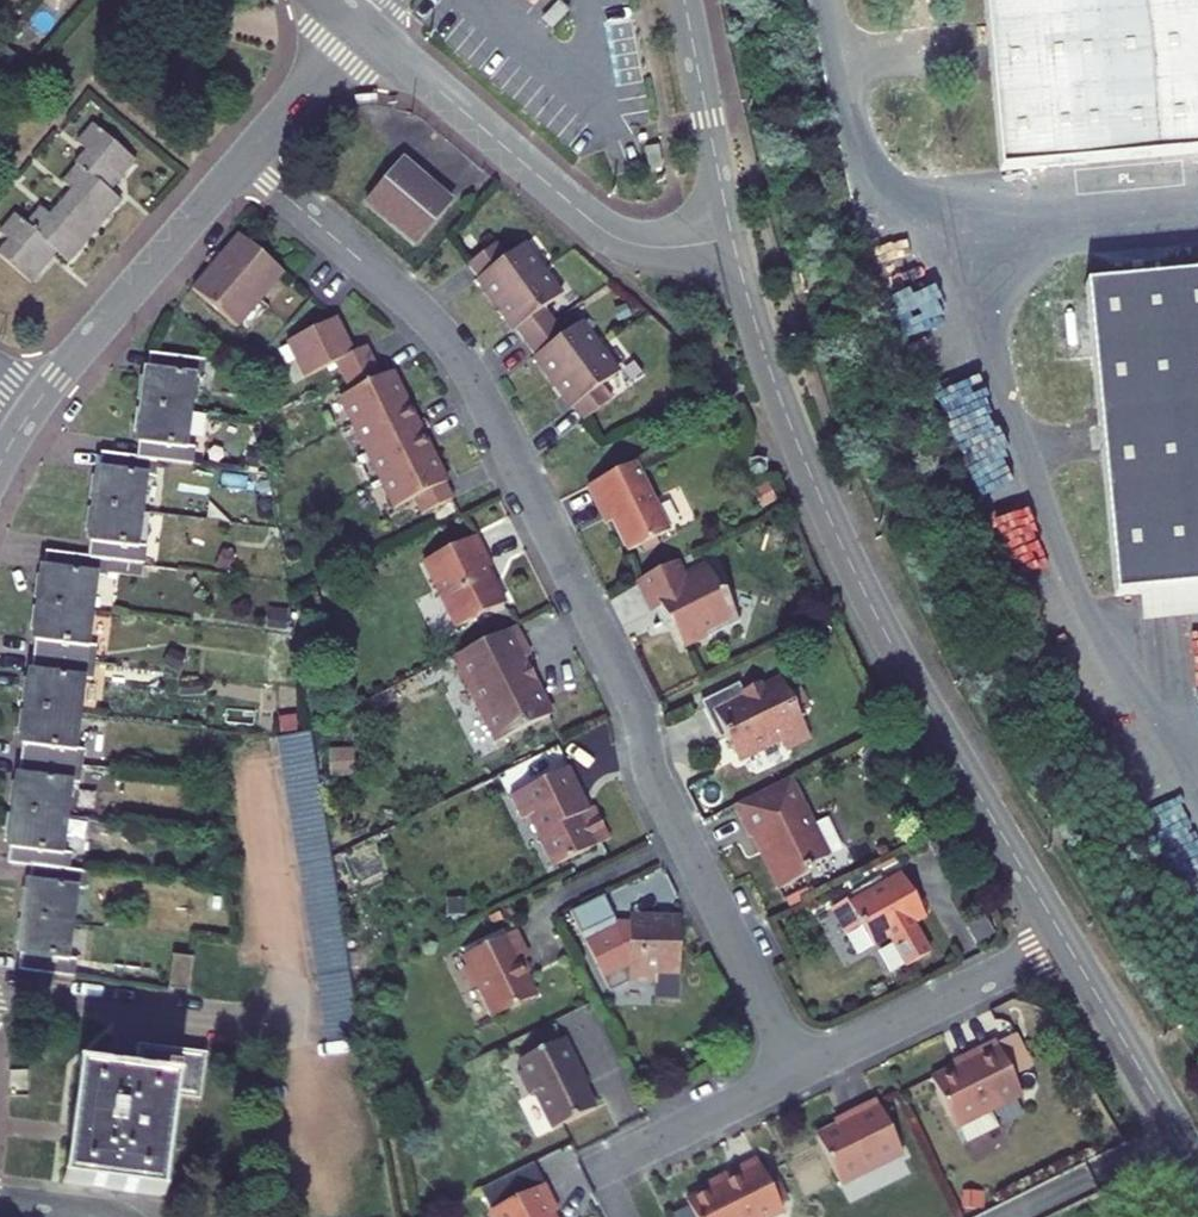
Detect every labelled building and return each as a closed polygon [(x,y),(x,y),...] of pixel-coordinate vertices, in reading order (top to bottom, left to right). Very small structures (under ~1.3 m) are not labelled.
[(1000,169),(1197,153),(1197,0),(986,0),(1000,169)] [(121,203),(108,193),(135,162),(92,125),(77,143),(86,152),(76,164),(79,166),(64,184),(73,191),(52,216),(43,208),(27,227),(15,216),(1,233),(10,241),(0,253),(0,256),(32,284),(58,253),(69,263),(121,203)] [(368,201),(417,243),(452,201),(404,159),(368,201)] [(238,235),(188,294),(232,333),(282,274),(238,235)] [(533,358),(571,409),(572,407),(583,422),(612,401),(602,387),(618,375),(581,324),(565,336),(555,322),(545,309),(561,297),(543,271),(524,246),(507,258),(496,244),(467,265),(478,279),(476,280),(515,331),(516,331),(535,356),(533,358)] [(1086,285),(1116,598),(1197,590),(1197,275),(1086,285)] [(380,483),(394,511),(413,501),(421,517),(452,500),(444,485),(447,483),(433,455),(419,428),(405,400),(392,373),(381,378),(374,363),(366,347),(352,355),(335,319),(286,344),(304,380),(334,364),(342,379),(349,394),(339,400),(353,428),(366,455),(380,483)] [(152,369),(147,368),(143,404),(192,411),(196,375),(202,376),(205,359),(154,352),(152,369)] [(145,442),(142,456),(157,458),(194,463),(195,448),(188,447),(192,411),(143,404),(139,441),(145,442)] [(106,469),(99,468),(94,504),(142,510),(146,476),(155,477),(157,458),(142,456),(107,452),(106,469)] [(763,474),(767,470),(767,457),(751,458),(751,470),(755,474),(763,474)] [(605,506),(627,553),(669,533),(634,462),(586,485),(598,508),(605,506)] [(96,542),(94,557),(102,559),(143,563),(145,547),(138,547),(142,510),(94,504),(90,541),(96,542)] [(492,568),(476,536),(422,564),(456,629),(504,606),(487,570),(492,568)] [(224,551),(217,566),(227,571),(235,557),(224,551)] [(47,567),(43,566),(38,603),(90,609),(94,573),(101,573),(102,559),(94,557),(49,552),(47,567)] [(101,573),(141,579),(143,563),(102,559),(101,573)] [(684,645),(707,634),(710,637),(740,622),(726,593),(723,595),(710,569),(686,581),(676,562),(641,579),(656,610),(662,608),(669,622),(672,620),(684,645)] [(33,639),(38,640),(36,655),(92,662),(94,645),(86,644),(90,609),(38,603),(33,639)] [(526,663),(523,658),(531,654),(516,625),(455,655),(498,741),(551,714),(534,681),(537,679),(528,661),(526,663)] [(172,650),(164,663),(178,671),(186,658),(172,650)] [(34,672),(30,672),(26,707),(77,714),(82,678),(89,680),(92,662),(36,655),(34,672)] [(747,757),(781,741),(786,751),(812,738),(800,714),(809,709),(799,689),(790,693),(783,680),(752,694),(749,688),(743,692),(739,685),(700,703),(719,741),(727,738),(734,755),(747,757)] [(185,684),(186,695),(204,694),(203,682),(185,684)] [(21,744),(25,744),(23,759),(78,767),(80,751),(73,750),(77,714),(26,707),(21,744)] [(299,715),(278,719),(280,734),(301,730),(299,715)] [(310,731),(277,737),(280,752),(313,746),(310,731)] [(313,746),(280,752),(283,768),(315,763),(313,746)] [(133,757),(114,755),(112,769),(131,772),(133,757)] [(133,757),(131,772),(143,773),(145,759),(133,757)] [(21,775),(18,775),(13,811),(67,818),(71,781),(76,782),(78,767),(23,759),(21,775)] [(315,763),(283,768),(286,785),(318,780),(315,763)] [(554,868),(611,839),(595,807),(590,809),(583,813),(577,800),(584,797),(569,768),(510,797),(523,821),(533,816),(545,841),(541,843),(554,868)] [(318,780),(286,785),(288,799),(320,794),(318,780)] [(779,892),(798,882),(795,875),(816,865),(777,785),(733,807),(750,840),(754,838),(779,892)] [(320,794),(288,799),(291,816),(323,810),(320,794)] [(590,809),(584,797),(577,800),(583,813),(590,809)] [(323,810),(291,816),(293,832),(326,826),(323,810)] [(34,865),(67,870),(84,872),(86,872),(87,864),(68,862),(69,854),(62,854),(67,818),(13,811),(9,848),(12,849),(11,862),(34,865)] [(326,826),(293,832),(296,848),(329,842),(326,826)] [(329,842),(296,848),(298,863),(331,857),(329,842)] [(331,857),(298,863),(301,879),(334,874),(331,857)] [(32,882),(27,882),(23,917),(72,923),(76,886),(81,887),(84,872),(67,870),(34,865),(32,882)] [(220,869),(207,865),(202,881),(216,885),(220,869)] [(334,874),(301,879),(304,895),(337,889),(334,874)] [(893,942),(915,930),(913,925),(926,918),(902,876),(849,905),(846,901),(832,909),(846,935),(861,927),(872,947),(891,938),(893,942)] [(337,889),(304,895),(306,911),(339,905),(337,889)] [(339,905),(306,911),(309,927),(342,922),(339,905)] [(19,952),(23,953),(21,971),(74,977),(76,960),(68,959),(72,923),(23,917),(19,952)] [(656,926),(657,920),(631,919),(628,985),(656,986),(656,977),(679,977),(680,961),(680,953),(681,921),(664,920),(664,927),(656,926)] [(342,922),(309,927),(311,942),(344,936),(342,922)] [(462,972),(473,991),(477,988),(493,1020),(536,999),(519,964),(528,959),(515,932),(463,959),(468,968),(462,972)] [(344,936),(311,942),(314,956),(347,951),(344,936)] [(347,951),(314,956),(317,973),(350,969),(347,951)] [(192,957),(173,955),(169,988),(188,990),(192,957)] [(353,985),(350,969),(317,973),(319,990),(353,985)] [(353,988),(353,985),(319,990),(322,1007),(355,1002),(353,988)] [(358,1019),(355,1002),(322,1007),(325,1024),(358,1019)] [(361,1035),(358,1019),(325,1024),(328,1041),(361,1035)] [(1015,1035),(996,1044),(1013,1076),(1031,1067),(1015,1035)] [(518,1076),(529,1098),(535,1095),(553,1132),(595,1110),(576,1072),(580,1070),(566,1040),(519,1062),(524,1073),(518,1076)] [(969,1061),(932,1079),(957,1130),(965,1146),(1001,1128),(993,1112),(1023,1097),(995,1042),(966,1057),(969,1061)] [(80,1070),(73,1121),(71,1140),(65,1183),(163,1195),(164,1193),(163,1193),(177,1082),(178,1083),(179,1080),(180,1080),(178,1098),(202,1101),(208,1052),(140,1046),(137,1072),(109,1068),(82,1066),(82,1068),(79,1067),(79,1070),(80,1070)] [(850,1121),(817,1137),(838,1181),(900,1151),(876,1102),(847,1116),(850,1121)] [(686,1202),(693,1216),(779,1216),(783,1215),(757,1161),(736,1171),(738,1177),(686,1202)] [(502,1181),(513,1202),(545,1186),(534,1165),(502,1181)] [(545,1187),(490,1213),(492,1216),(550,1216),(558,1213),(545,1187)]
